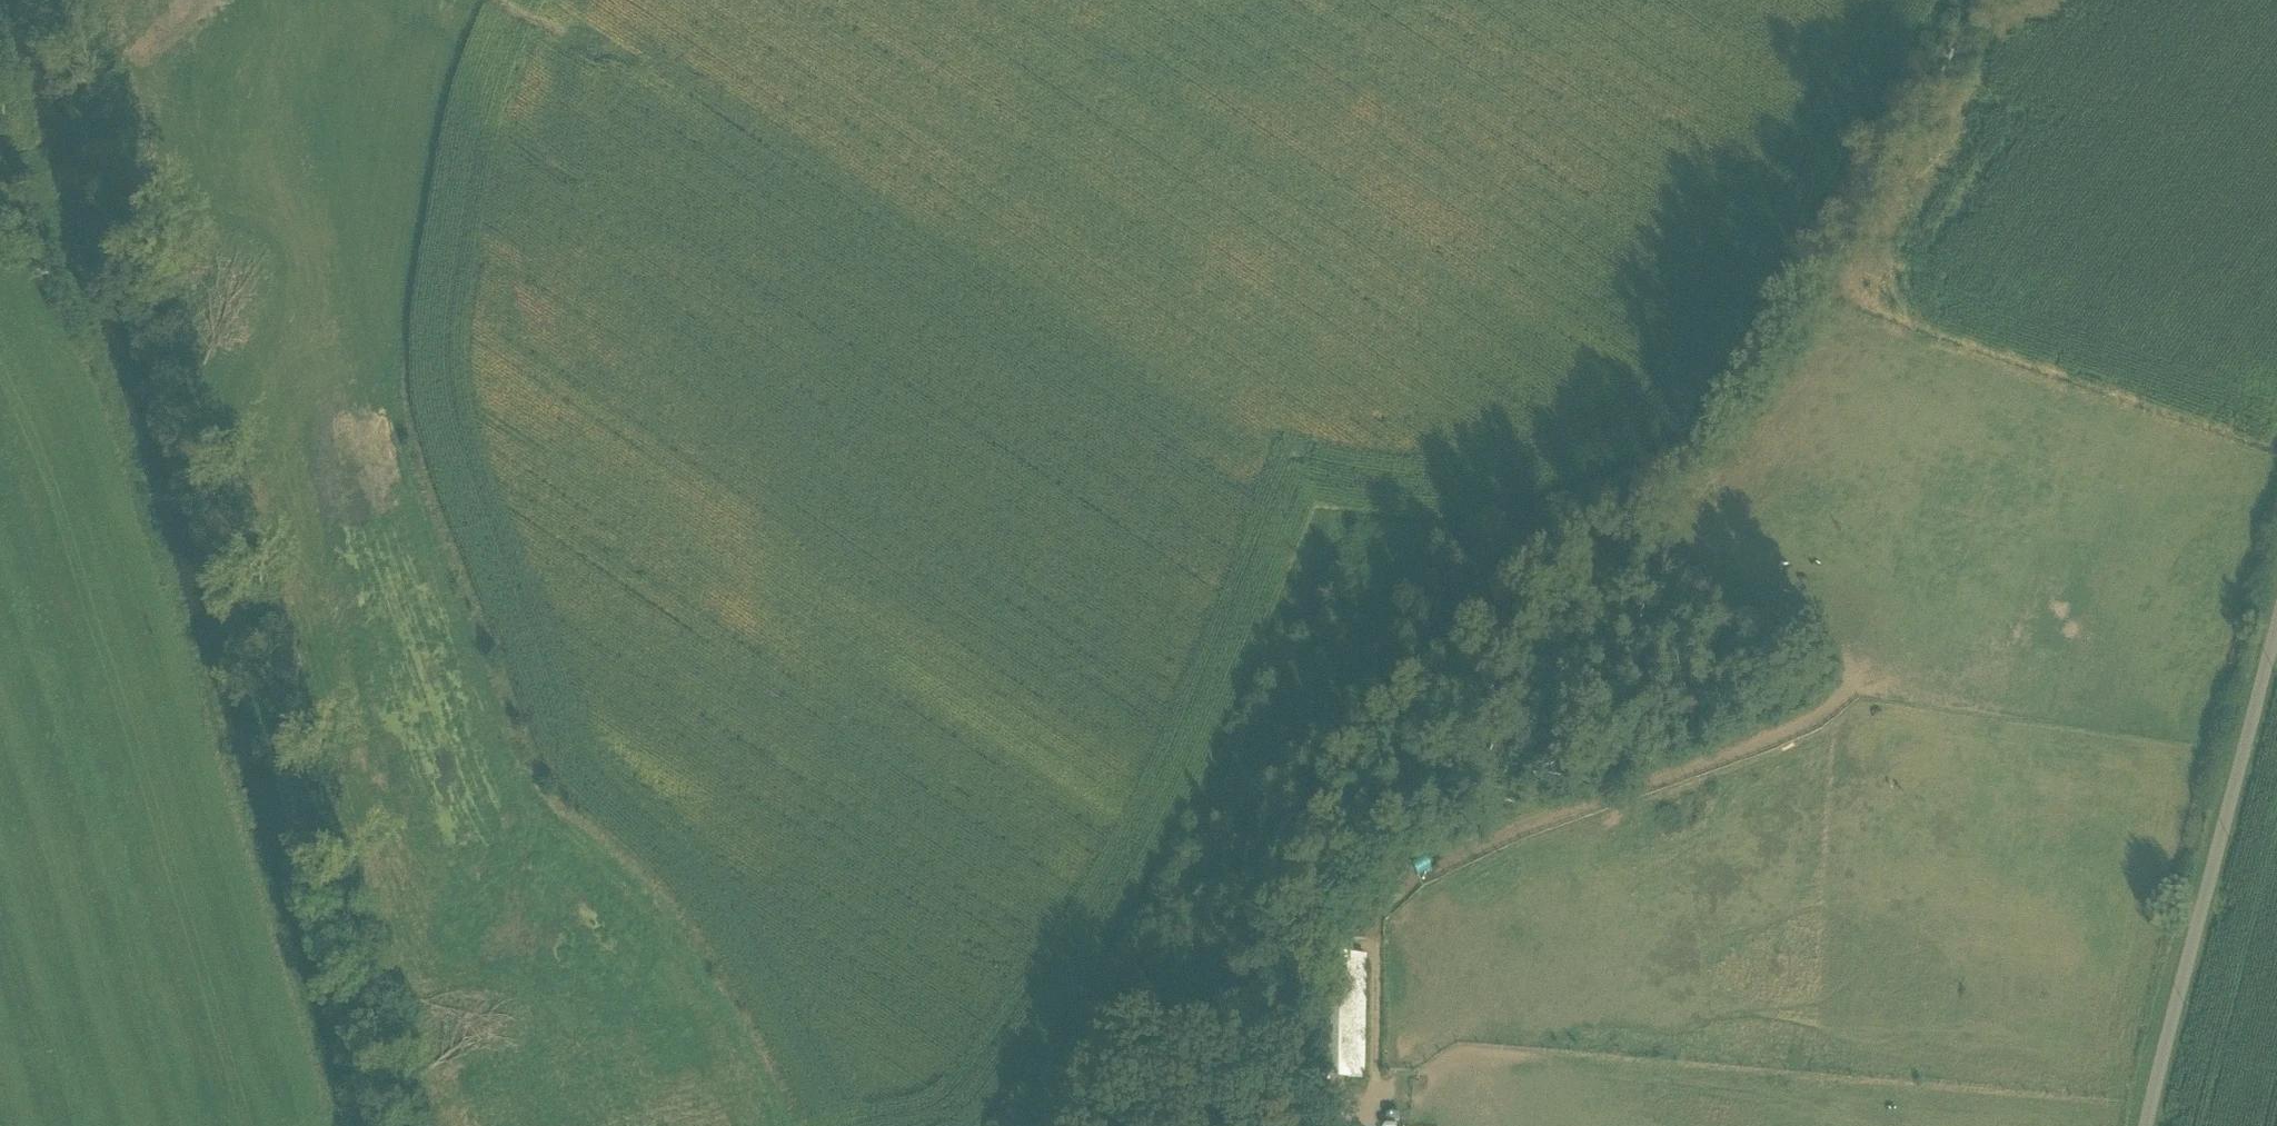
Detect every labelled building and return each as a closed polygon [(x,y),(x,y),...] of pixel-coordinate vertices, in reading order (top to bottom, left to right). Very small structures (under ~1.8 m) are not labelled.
[(1365,958),(1313,958),(1313,1081),(1363,1083),(1365,958)]
